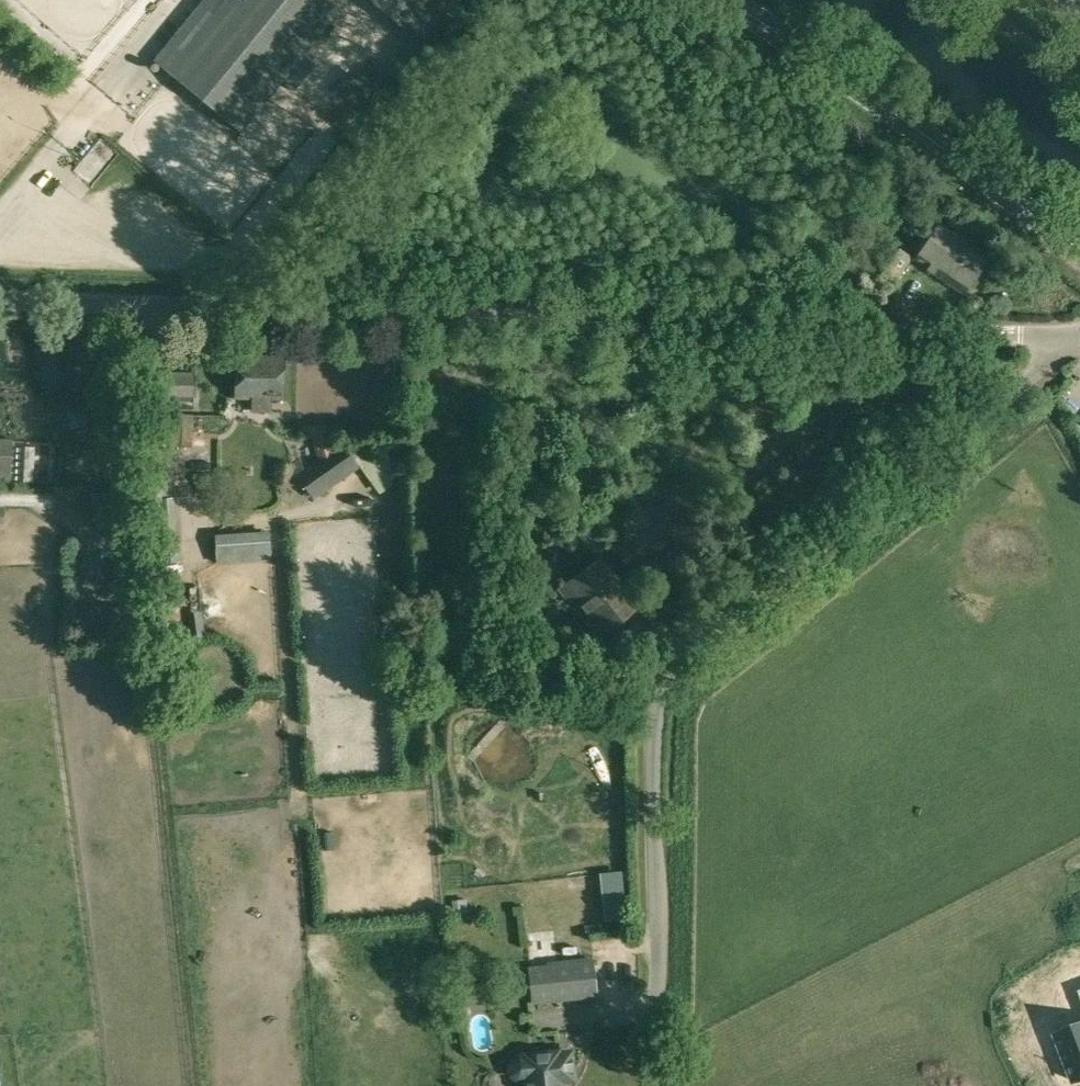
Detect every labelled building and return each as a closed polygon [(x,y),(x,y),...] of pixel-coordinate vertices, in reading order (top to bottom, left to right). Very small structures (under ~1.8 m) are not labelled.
[(328,0),(244,0),(242,2),(239,0),(203,0),(153,62),(239,132),(339,9),(328,0)] [(423,47),(461,0),(367,0),(423,47)] [(961,292),(988,252),(940,219),(912,259),(961,292)] [(856,276),(883,237),(869,225),(841,266),(856,276)] [(883,237),(856,276),(886,295),(911,257),(883,237)] [(286,400),(287,357),(238,355),(237,398),(286,400)] [(193,409),(194,373),(166,372),(166,409),(193,409)] [(193,414),(170,413),(168,446),(192,447),(193,414)] [(330,424),(302,424),(301,438),(330,438),(330,424)] [(11,483),(13,438),(0,438),(0,483),(11,483)] [(294,473),(313,500),(359,468),(339,441),(294,473)] [(274,482),(288,484),(291,466),(277,463),(274,482)] [(181,544),(179,496),(168,497),(167,470),(139,471),(141,502),(155,501),(157,545),(181,544)] [(302,510),(303,525),(365,521),(364,506),(302,510)] [(631,572),(674,538),(654,512),(611,546),(631,572)] [(220,552),(277,549),(275,522),(219,524),(220,552)] [(596,637),(636,605),(599,558),(559,590),(596,637)] [(197,612),(182,614),(186,643),(201,641),(197,612)] [(621,872),(601,874),(606,918),(625,916),(621,872)] [(462,900),(482,898),(480,885),(460,887),(462,900)] [(527,968),(531,1003),(597,996),(593,961),(527,968)] [(1074,1081),(1079,1079),(1079,1024),(1056,1033),(1074,1081)] [(557,1051),(523,1054),(524,1057),(519,1058),(514,1060),(510,1064),(509,1069),(511,1074),(516,1078),(521,1078),(526,1078),(527,1085),(564,1085),(562,1067),(571,1066),(570,1052),(558,1053),(557,1051)]
